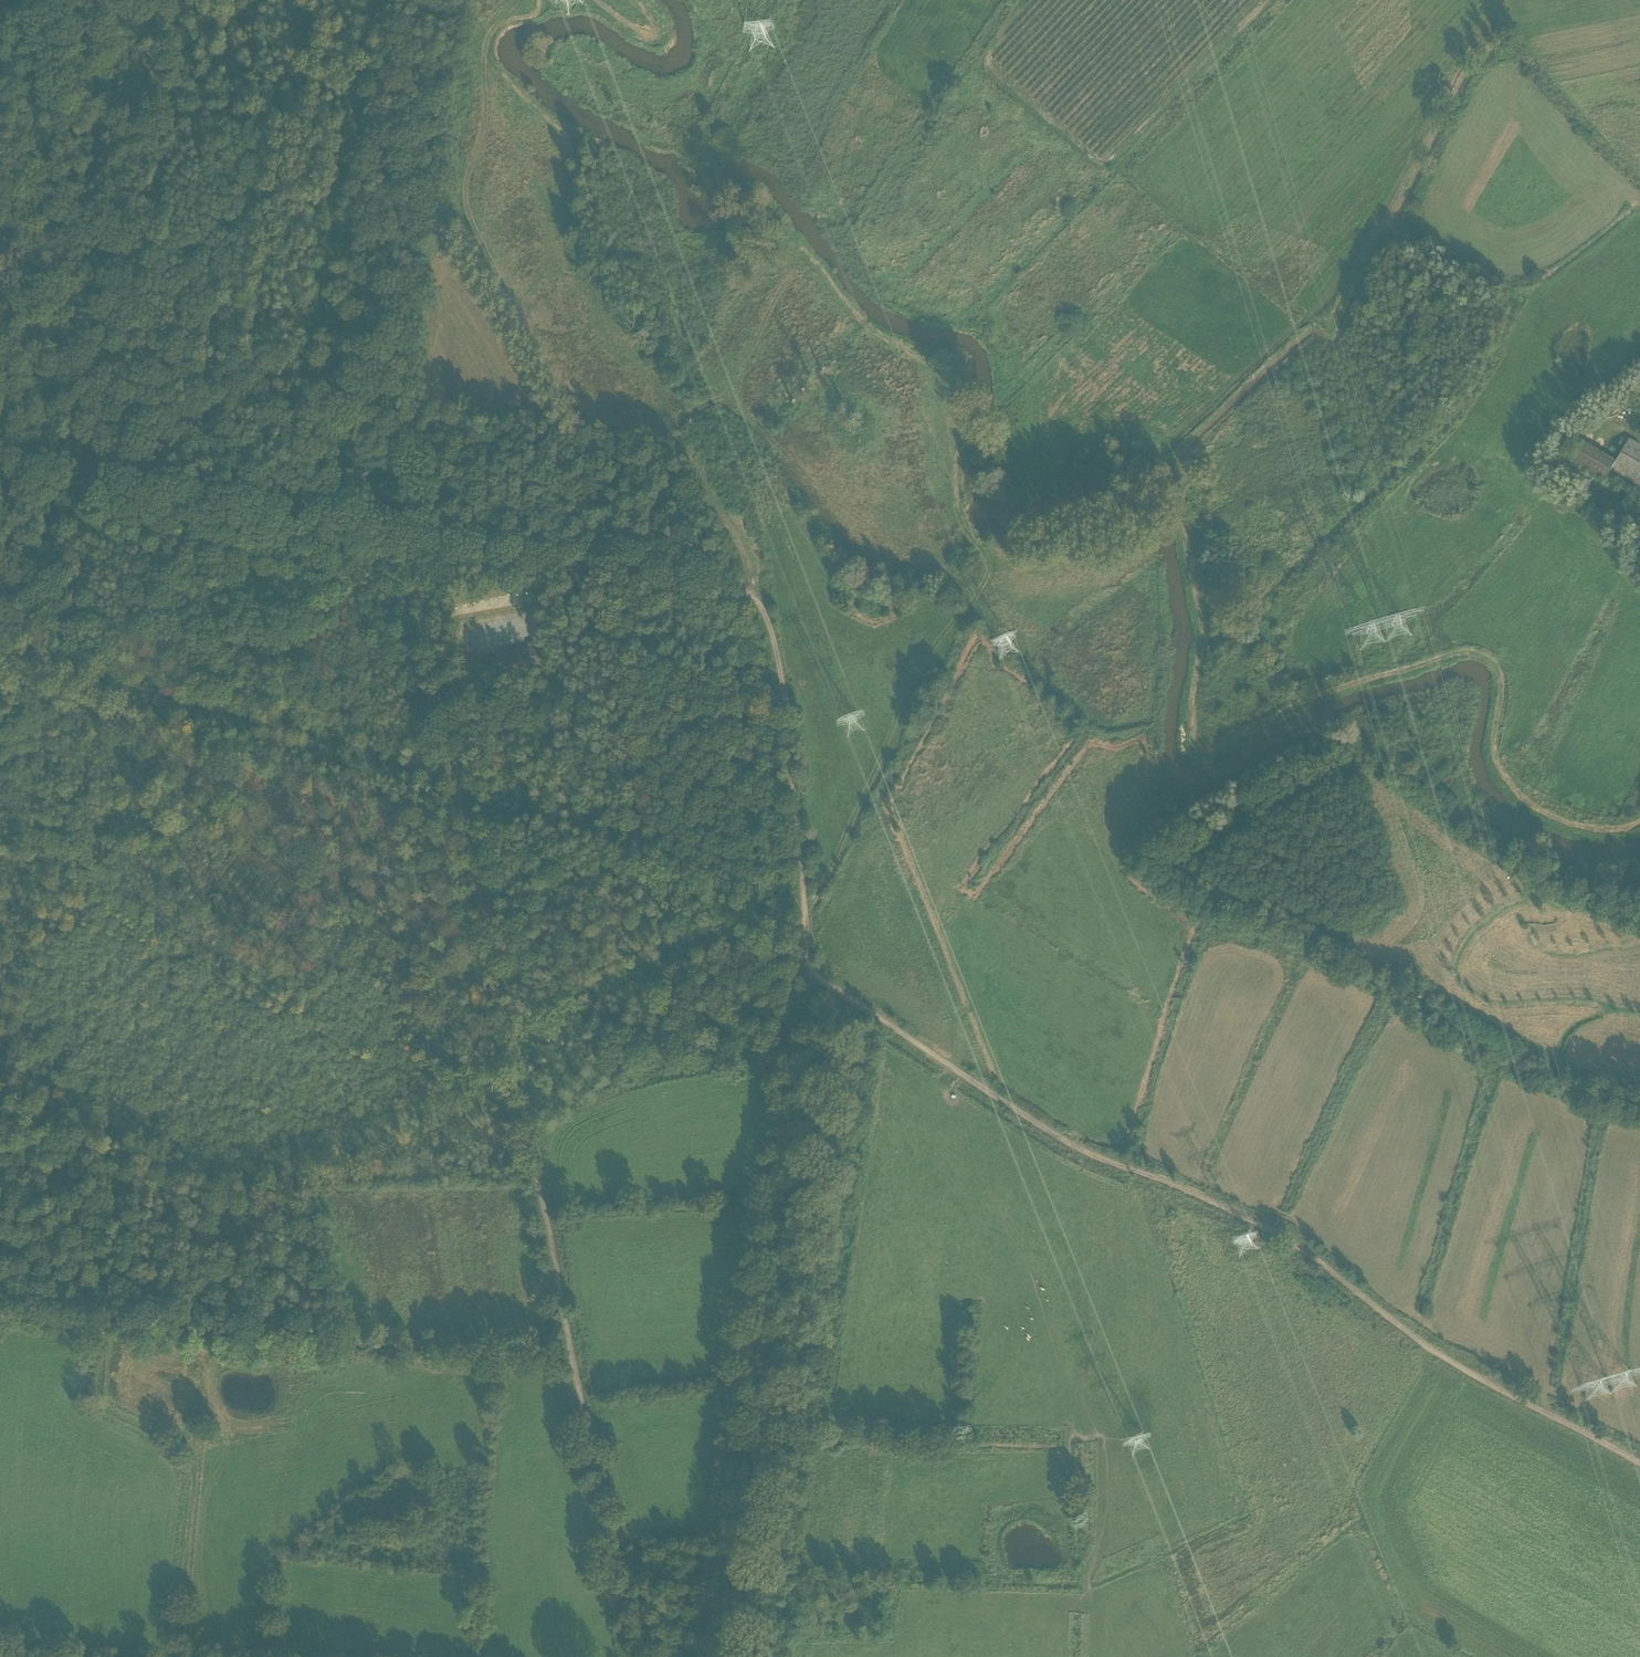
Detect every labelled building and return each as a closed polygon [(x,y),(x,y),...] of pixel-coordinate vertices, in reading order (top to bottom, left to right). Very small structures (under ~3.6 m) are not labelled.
[(1628,439),(1612,466),(1574,444),(1566,458),(1604,480),(1607,476),(1639,495),(1639,446),(1628,439)]
